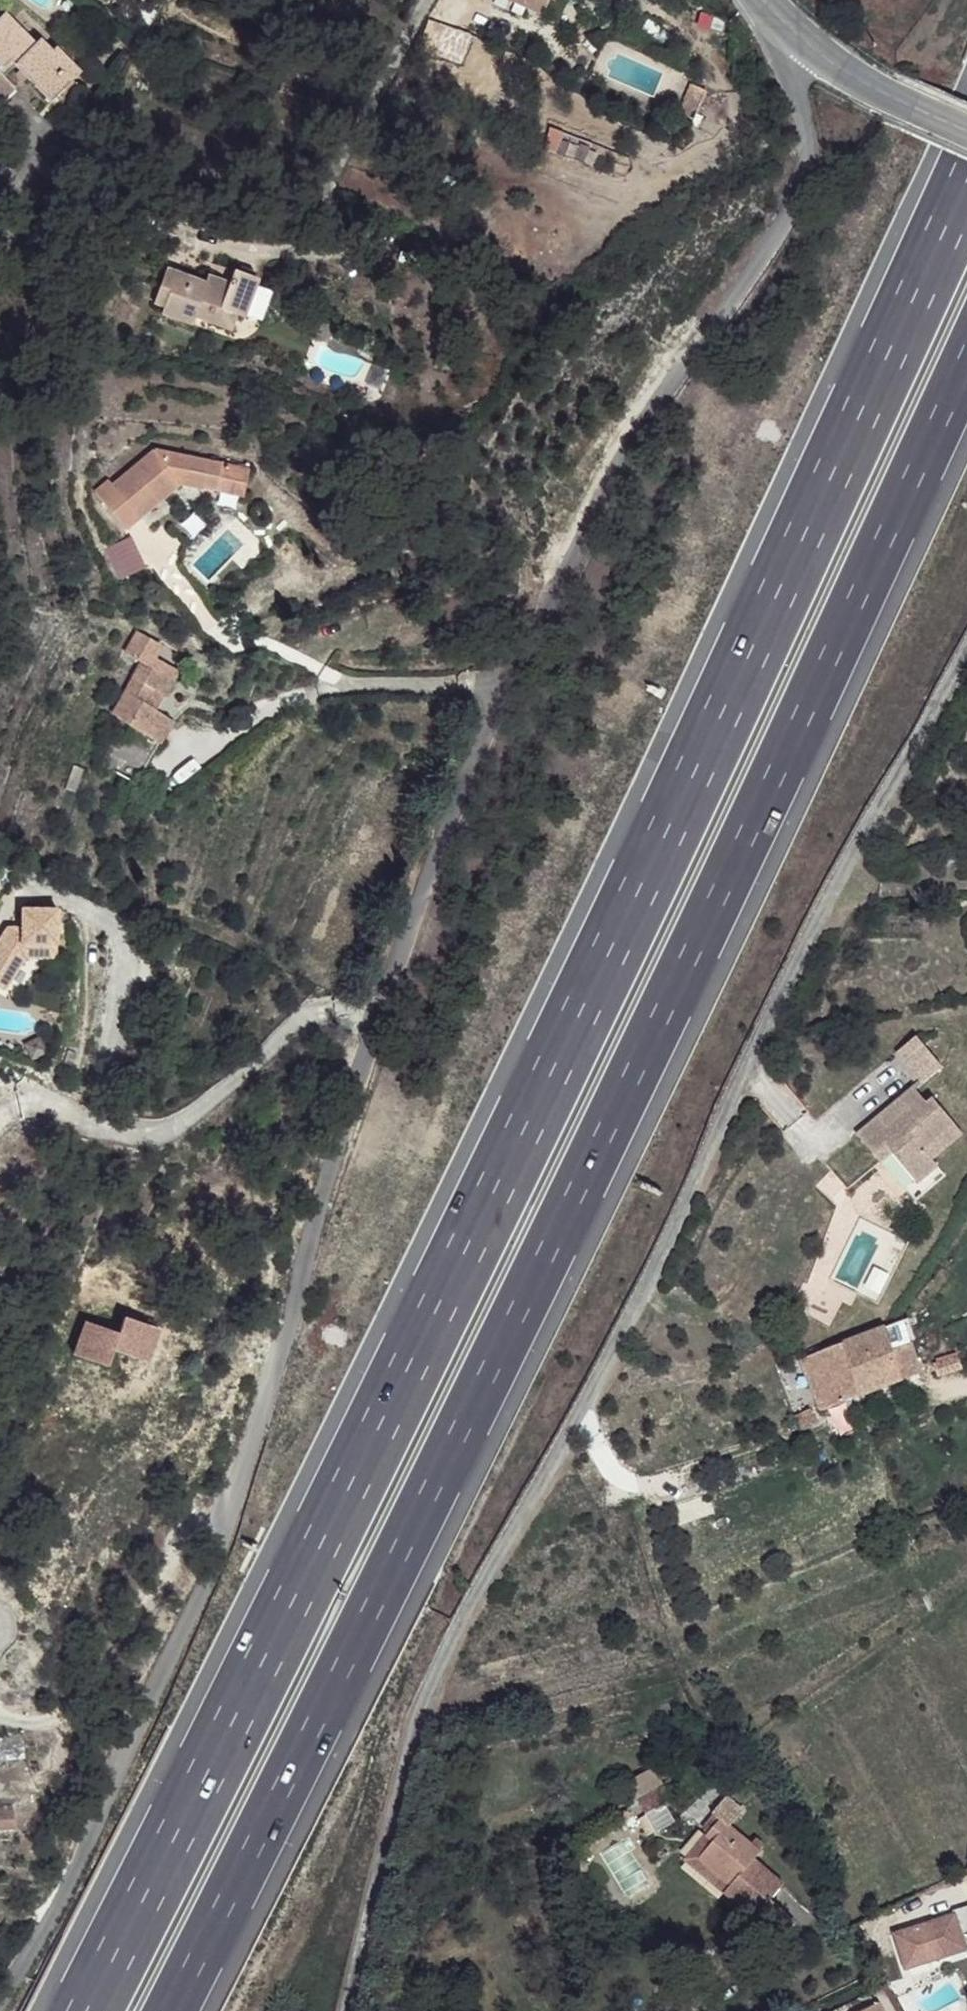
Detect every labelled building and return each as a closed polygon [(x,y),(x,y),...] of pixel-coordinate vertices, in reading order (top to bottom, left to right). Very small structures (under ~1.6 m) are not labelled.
[(543,26),(556,0),(490,0),(543,26)] [(7,17),(0,23),(0,68),(1,69),(0,70),(0,110),(19,92),(8,80),(18,71),(54,106),(73,86),(50,60),(54,56),(40,43),(37,46),(7,17)] [(83,76),(59,51),(54,56),(50,60),(73,86),(83,76)] [(700,113),(687,107),(681,119),(694,125),(700,113)] [(545,148),(568,154),(572,136),(549,131),(545,148)] [(210,278),(171,267),(161,300),(173,305),(172,312),(201,320),(203,314),(240,325),(245,309),(251,310),(263,271),(238,264),(234,277),(213,271),(210,278)] [(114,486),(97,499),(124,537),(180,494),(206,501),(209,495),(222,499),(220,506),(245,514),(254,487),(164,456),(119,492),(114,486)] [(155,656),(133,643),(121,663),(135,672),(105,723),(143,747),(157,725),(151,720),(173,683),(149,666),(155,656)] [(164,729),(157,725),(143,747),(150,751),(164,729)] [(0,949),(0,994),(5,997),(25,966),(43,965),(43,953),(57,953),(58,917),(23,917),(23,936),(8,936),(0,949)] [(57,953),(43,953),(43,965),(57,965),(57,953)] [(916,1042),(898,1057),(921,1087),(939,1071),(916,1042)] [(912,1092),(900,1103),(905,1111),(881,1128),(875,1120),(854,1136),(876,1165),(887,1157),(911,1188),(933,1171),(929,1165),(921,1154),(951,1129),(929,1102),(923,1106),(912,1092)] [(900,1103),(875,1120),(881,1128),(905,1111),(900,1103)] [(960,1140),(951,1129),(921,1154),(929,1165),(960,1140)] [(102,1329),(88,1361),(124,1376),(130,1360),(162,1374),(176,1341),(140,1326),(133,1343),(102,1329)] [(887,1331),(884,1326),(802,1359),(822,1409),(914,1375),(916,1377),(926,1373),(923,1363),(918,1365),(909,1339),(891,1345),(887,1331)] [(960,1357),(935,1365),(939,1375),(963,1369),(960,1357)] [(808,1408),(794,1416),(799,1425),(813,1416),(808,1408)] [(657,1808),(644,1793),(622,1814),(635,1829),(657,1808)] [(744,1808),(726,1794),(714,1810),(720,1815),(707,1832),(715,1839),(703,1857),(730,1879),(725,1888),(757,1913),(773,1892),(783,1880),(753,1855),(758,1846),(732,1824),(744,1808)] [(715,1839),(707,1832),(688,1858),(725,1888),(730,1879),(703,1857),(715,1839)] [(796,1911),(773,1892),(757,1913),(781,1931),(796,1911)] [(899,1973),(966,1958),(966,1951),(959,1917),(890,1932),(899,1973)] [(861,2010),(885,2010),(879,2001),(861,2010)]
